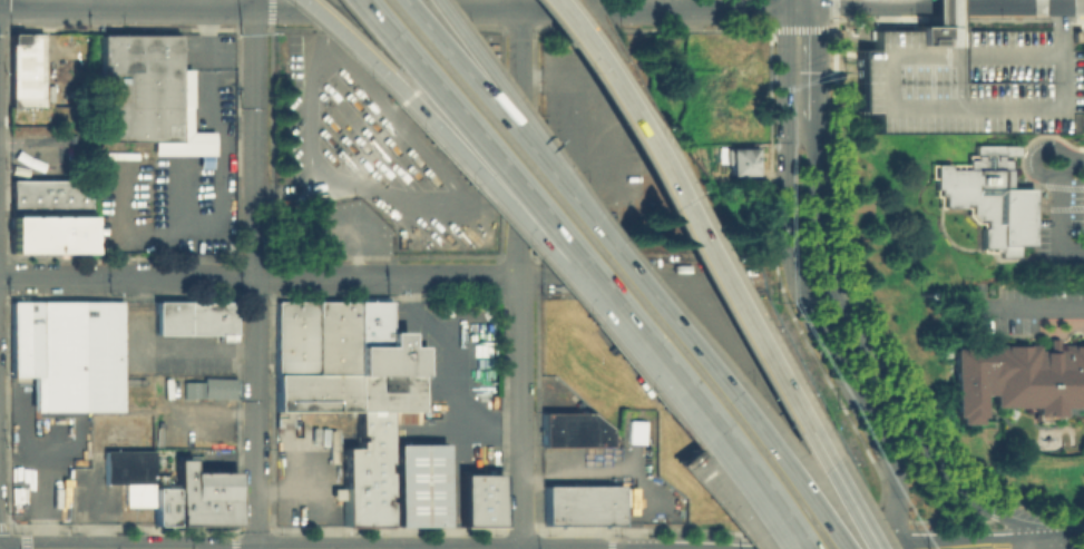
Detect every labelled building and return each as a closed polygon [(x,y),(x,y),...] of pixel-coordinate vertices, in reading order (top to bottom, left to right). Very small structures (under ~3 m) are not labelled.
[(930,23),(949,23),(957,23),(958,0),(931,0),(930,23)] [(869,28),(912,28),(912,23),(930,23),(949,23),(957,23),(957,28),(1055,29),(1083,29),(1083,110),(1075,110),(1075,131),(868,130),(868,114),(853,114),(853,47),(869,47),(869,28)] [(10,42),(22,42),(22,32),(42,32),(42,105),(10,105),(10,42)] [(22,32),(22,42),(10,42),(10,32),(22,32)] [(176,33),(176,68),(187,68),(188,130),(211,130),(211,154),(149,154),(149,140),(96,140),(96,35),(176,33)] [(997,256),(997,251),(978,251),(978,222),(971,222),(963,214),(963,206),(932,207),(932,194),(928,195),(927,177),(922,177),(922,161),(960,161),(960,154),(969,154),(969,144),(1015,143),(1015,155),(1005,155),(1005,186),(1029,186),(1029,244),(1016,244),(1016,256),(997,256)] [(724,178),(724,150),(756,150),(756,178),(724,178)] [(91,215),(10,215),(10,178),(91,178),(91,215)] [(91,215),(91,252),(10,251),(10,215),(91,215)] [(123,300),(121,410),(33,410),(33,376),(11,375),(11,300),(123,300)] [(228,333),(228,340),(219,340),(219,333),(155,333),(155,301),(235,301),(235,333),(228,333)] [(313,301),(313,373),(273,373),(273,301),(313,301)] [(353,301),(354,373),(313,373),(313,301),(353,301)] [(385,330),(385,346),(353,346),(353,301),(385,301),(385,330)] [(417,373),(354,373),(353,346),(385,346),(385,330),(402,330),(402,346),(417,346),(417,373)] [(1070,343),(1083,343),(1083,405),(1062,405),(1062,413),(1033,413),(1033,404),(990,404),(990,393),(979,393),(978,414),(975,414),(975,422),(954,422),(954,414),(950,414),(950,340),(994,340),(994,342),(1000,342),(1000,343),(1024,343),(1024,342),(1037,342),(1037,347),(1045,347),(1045,336),(1056,337),(1056,347),(1058,347),(1058,342),(1070,342),(1070,343)] [(313,373),(354,373),(354,410),(273,410),(273,373),(313,373)] [(417,373),(417,410),(387,410),(354,410),(354,373),(417,373)] [(198,380),(204,380),(204,376),(236,378),(236,396),(198,396),(198,398),(184,396),(180,396),(180,383),(168,383),(168,376),(198,376),(198,380)] [(354,410),(387,410),(387,526),(340,526),(340,447),(354,447),(354,410)] [(540,414),(539,447),(611,449),(611,430),(588,414),(540,414)] [(644,420),(644,442),(626,442),(626,420),(644,420)] [(443,443),(443,526),(393,526),(393,443),(443,443)] [(100,449),(100,482),(123,482),(123,506),(150,506),(150,486),(152,449),(100,449)] [(172,523),(172,486),(172,458),(188,458),(188,470),(234,470),(234,523),(192,523),(172,523)] [(459,473),(459,523),(498,525),(499,473),(459,473)] [(150,506),(150,523),(172,523),(172,486),(150,486),(150,506)] [(544,489),(545,526),(621,526),(622,487),(544,489)]
